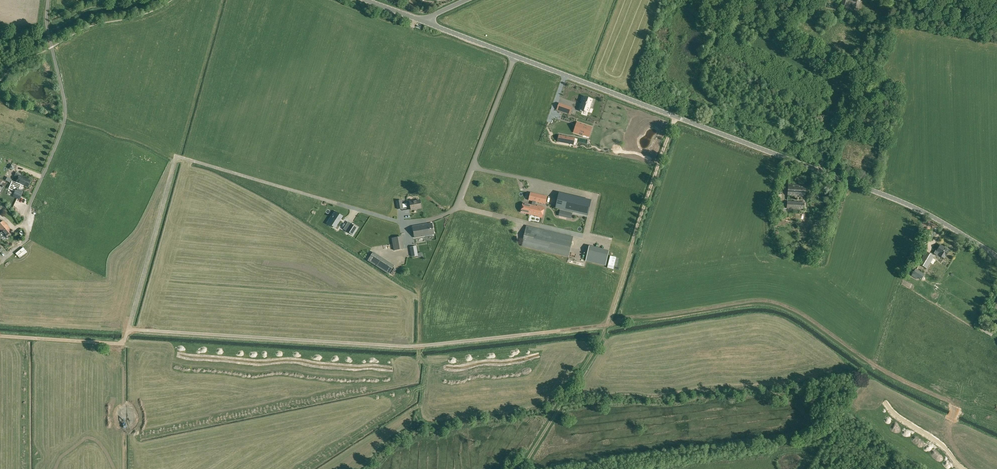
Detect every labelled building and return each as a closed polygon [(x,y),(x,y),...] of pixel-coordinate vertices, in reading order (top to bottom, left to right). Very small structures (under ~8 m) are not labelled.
[(861,2),(862,0),(842,0),(841,5),(846,6),(847,3),(853,4),(852,8),(858,9),(859,2),(861,2)] [(593,100),(583,96),(581,104),(579,104),(577,111),(581,112),(582,111),(588,113),(589,113),(590,109),(591,109),(594,100),(593,100)] [(589,137),(593,127),(577,122),(573,133),(584,136),(589,137)] [(574,145),(575,138),(559,135),(557,142),(574,145)] [(28,187),(31,180),(27,179),(27,178),(20,175),(20,173),(16,171),(15,175),(18,177),(16,183),(24,186),(25,185),(28,187)] [(788,195),(805,196),(805,186),(788,185),(788,195)] [(21,197),(23,191),(16,188),(14,194),(21,197)] [(547,196),(533,193),(531,200),(533,201),(532,205),(523,203),(521,212),(535,216),(542,218),(545,206),(538,205),(535,205),(536,202),(545,204),(547,196)] [(591,201),(559,193),(555,208),(588,215),(591,201)] [(410,202),(411,210),(421,208),(420,200),(410,202)] [(787,201),(787,208),(787,209),(798,209),(804,210),(805,202),(787,201)] [(337,226),(343,216),(335,211),(332,216),(333,216),(332,218),(333,218),(331,221),(329,224),(336,228),(337,226)] [(2,232),(1,232),(0,233),(0,239),(6,235),(8,237),(14,232),(4,220),(0,223),(0,229),(2,232)] [(433,235),(434,234),(432,223),(413,226),(415,238),(426,236),(427,236),(432,234),(433,235)] [(347,231),(353,235),(358,228),(352,224),(347,231)] [(521,246),(552,253),(568,257),(573,236),(557,233),(526,225),(521,246)] [(357,229),(356,244),(368,244),(369,230),(357,229)] [(436,241),(434,241),(434,237),(426,236),(425,242),(433,243),(433,247),(436,247),(436,241)] [(934,253),(938,256),(939,255),(944,258),(949,250),(940,245),(937,250),(936,250),(934,253)] [(589,246),(585,260),(605,265),(608,251),(589,246)] [(919,264),(926,268),(927,269),(934,256),(926,251),(919,264)] [(389,274),(395,265),(374,252),(368,260),(389,274)] [(580,264),(576,279),(583,281),(587,266),(580,264)] [(916,269),(911,276),(916,279),(918,277),(922,280),(925,274),(916,269)]
